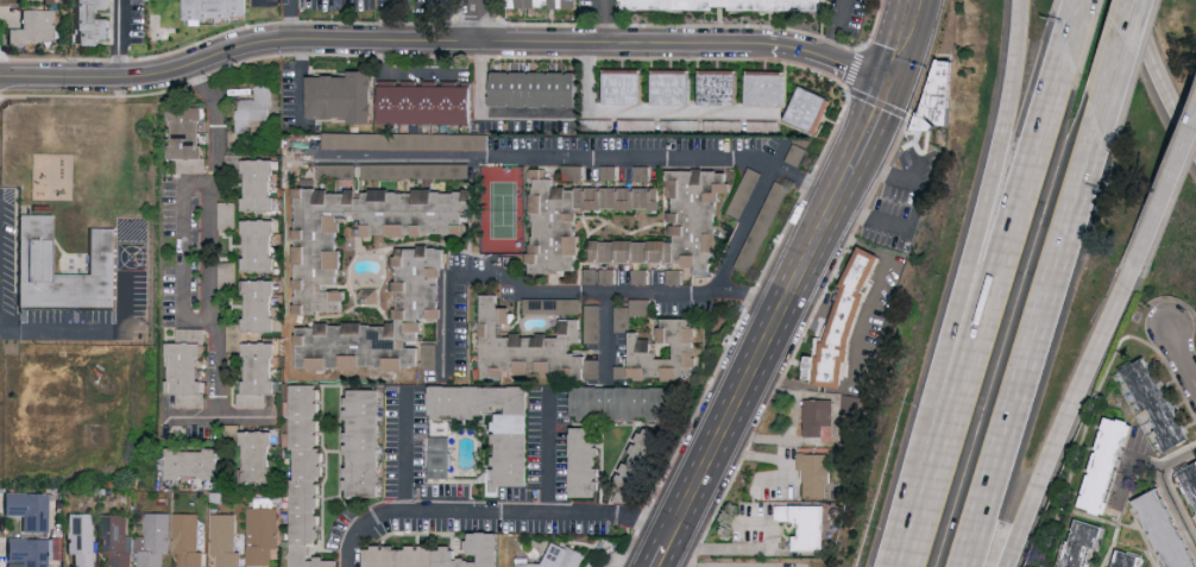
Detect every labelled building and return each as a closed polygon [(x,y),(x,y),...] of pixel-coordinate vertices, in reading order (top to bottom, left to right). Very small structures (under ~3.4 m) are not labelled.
[(103,46),(103,38),(113,38),(113,19),(102,19),(102,9),(114,9),(114,0),(79,0),(80,46),(103,46)] [(250,18),(251,0),(187,0),(187,17),(250,18)] [(579,0),(509,0),(509,7),(554,6),(554,8),(579,8),(579,0)] [(626,8),(824,12),(825,0),(626,0),(626,8)] [(55,9),(22,9),(22,28),(9,28),(8,41),(54,42),(55,9)] [(932,134),(929,138),(914,138),(906,138),(907,134),(914,120),(914,119),(919,119),(920,105),(934,65),(949,67),(945,132),(934,133),(932,134)] [(608,104),(645,105),(646,70),(609,69),(608,104)] [(657,105),(694,105),(693,70),(656,70),(657,105)] [(704,105),(741,105),(741,70),(704,70),(704,105)] [(310,118),(351,119),(351,123),(374,124),(375,71),(351,71),(351,76),(311,76),(310,118)] [(580,71),(495,72),(495,107),(580,106),(580,71)] [(751,106),(788,106),(788,72),(752,71),(751,106)] [(382,123),(474,124),(474,86),(469,86),(469,81),(382,80),(382,123)] [(251,119),(273,119),(272,85),(256,85),(256,98),(238,99),(239,131),(252,131),(251,119)] [(789,124),(821,133),(833,97),(801,87),(789,124)] [(205,172),(205,107),(174,107),(173,172),(205,172)] [(488,134),(324,132),(324,148),(488,149),(488,134)] [(275,209),(274,159),(246,159),(247,209),(275,209)] [(470,164),(363,162),(363,177),(470,178),(470,164)] [(584,165),(564,164),(563,180),(584,180),(584,165)] [(617,180),(617,165),(603,164),(602,179),(617,180)] [(650,165),(636,165),(635,180),(650,180),(650,165)] [(593,262),(716,263),(717,192),(731,192),(732,169),(670,169),(670,196),(677,196),(676,211),(671,211),(671,222),(674,222),(674,239),(593,239),(593,262)] [(662,184),(557,188),(556,177),(533,178),(536,273),(555,272),(555,270),(580,269),(578,210),(663,207),(662,184)] [(297,311),(346,311),(347,289),(327,289),(327,284),(342,284),(342,214),(354,215),(354,234),(454,234),(454,220),(465,220),(465,215),(475,215),(475,189),(361,188),(298,188),(297,311)] [(234,201),(219,201),(219,229),(234,229),(234,201)] [(246,218),(247,270),(275,270),(274,218),(246,218)] [(113,231),(113,309),(17,309),(17,220),(51,220),(50,277),(88,277),(88,231),(113,231)] [(300,366),(422,368),(438,368),(438,344),(422,343),(423,317),(443,318),(444,246),(398,246),(398,291),(401,291),(400,308),(396,308),(396,322),(319,321),(319,325),(300,325),(300,366)] [(856,355),(852,377),(848,396),(844,396),(822,393),(820,382),(816,380),(816,373),(823,373),(823,363),(825,353),(830,338),(843,295),(844,292),(850,281),(864,253),(888,263),(880,281),(877,286),(879,290),(856,348),(856,353),(856,355)] [(615,268),(585,268),(585,284),(616,283),(615,268)] [(682,284),(682,269),(668,269),(668,284),(682,284)] [(246,279),(247,330),(276,330),(275,279),(246,279)] [(600,378),(601,356),(571,355),(572,341),(582,341),(583,319),(562,318),(561,335),(503,333),(503,322),(512,322),(513,306),(501,305),(502,293),(488,292),(484,372),(600,378)] [(579,298),(524,299),(524,313),(580,312),(579,298)] [(649,299),(631,298),(630,314),(648,315),(649,299)] [(600,304),(585,304),(586,343),(601,342),(600,304)] [(614,305),(615,332),(629,331),(629,305),(614,305)] [(697,317),(661,316),(660,341),(676,342),(675,357),(656,357),(657,338),(642,337),(642,331),(633,331),(632,363),(616,362),(615,376),(694,379),(697,317)] [(177,408),(203,408),(204,328),(178,327),(178,341),(172,341),(171,393),(177,393),(177,408)] [(238,408),(265,407),(265,393),(275,393),(275,341),(246,342),(247,392),(238,392),(238,408)] [(1124,368),(1146,410),(1149,408),(1171,450),(1193,438),(1150,355),(1124,368)] [(341,557),(312,557),(312,542),(324,542),(322,383),(294,384),(296,478),(294,478),(295,566),(341,566),(341,557)] [(530,385),(432,385),(432,415),(486,415),(486,408),(498,408),(498,485),(530,485),(530,385)] [(575,385),(574,416),(651,417),(651,419),(678,419),(678,386),(575,385)] [(383,387),(350,388),(350,496),(384,495),(383,387)] [(805,444),(823,444),(823,435),(834,436),(834,399),(806,398),(805,444)] [(1136,421),(1113,414),(1085,506),(1112,514),(1127,468),(1123,466),(1136,421)] [(620,489),(648,498),(670,434),(642,424),(620,489)] [(600,426),(575,426),(574,496),(599,496),(600,426)] [(246,481),(271,482),(272,430),(247,430),(246,481)] [(431,477),(450,477),(451,436),(431,435),(431,477)] [(221,448),(169,447),(169,476),(220,477),(221,448)] [(805,469),(804,497),(830,497),(831,453),(798,452),(798,469),(805,469)] [(1195,497),(1195,463),(1183,469),(1195,497)] [(1171,566),(1195,566),(1195,551),(1166,486),(1139,498),(1171,566)] [(23,530),(48,531),(49,492),(6,491),(5,514),(23,514),(23,530)] [(778,520),(803,520),(804,536),(799,536),(799,549),(829,548),(828,503),(778,505),(778,520)] [(248,506),(247,564),(272,564),(272,548),(278,548),(279,507),(248,506)] [(68,513),(68,554),(74,554),(75,566),(93,566),(92,512),(68,513)] [(163,553),(169,553),(169,512),(144,512),(145,535),(136,535),(137,566),(163,566),(163,553)] [(203,551),(197,551),(198,513),(173,512),(172,553),(179,553),(179,566),(202,566),(203,551)] [(101,514),(102,553),(107,553),(107,566),(132,566),(132,552),(127,552),(126,513),(101,514)] [(241,551),(236,551),(236,513),(212,513),(211,554),(218,554),(218,566),(241,566),(241,551)] [(1106,524),(1081,516),(1066,566),(1093,566),(1106,524)] [(501,531),(471,531),(471,551),(482,551),(482,558),(457,558),(457,545),(404,545),(368,545),(368,566),(501,566),(501,531)] [(48,558),(61,558),(61,538),(8,537),(8,566),(48,566),(48,558)] [(586,552),(570,545),(566,545),(555,541),(546,562),(529,562),(528,557),(516,557),(516,566),(579,566),(586,552)] [(1118,547),(1113,566),(1143,566),(1146,554),(1118,547)]
